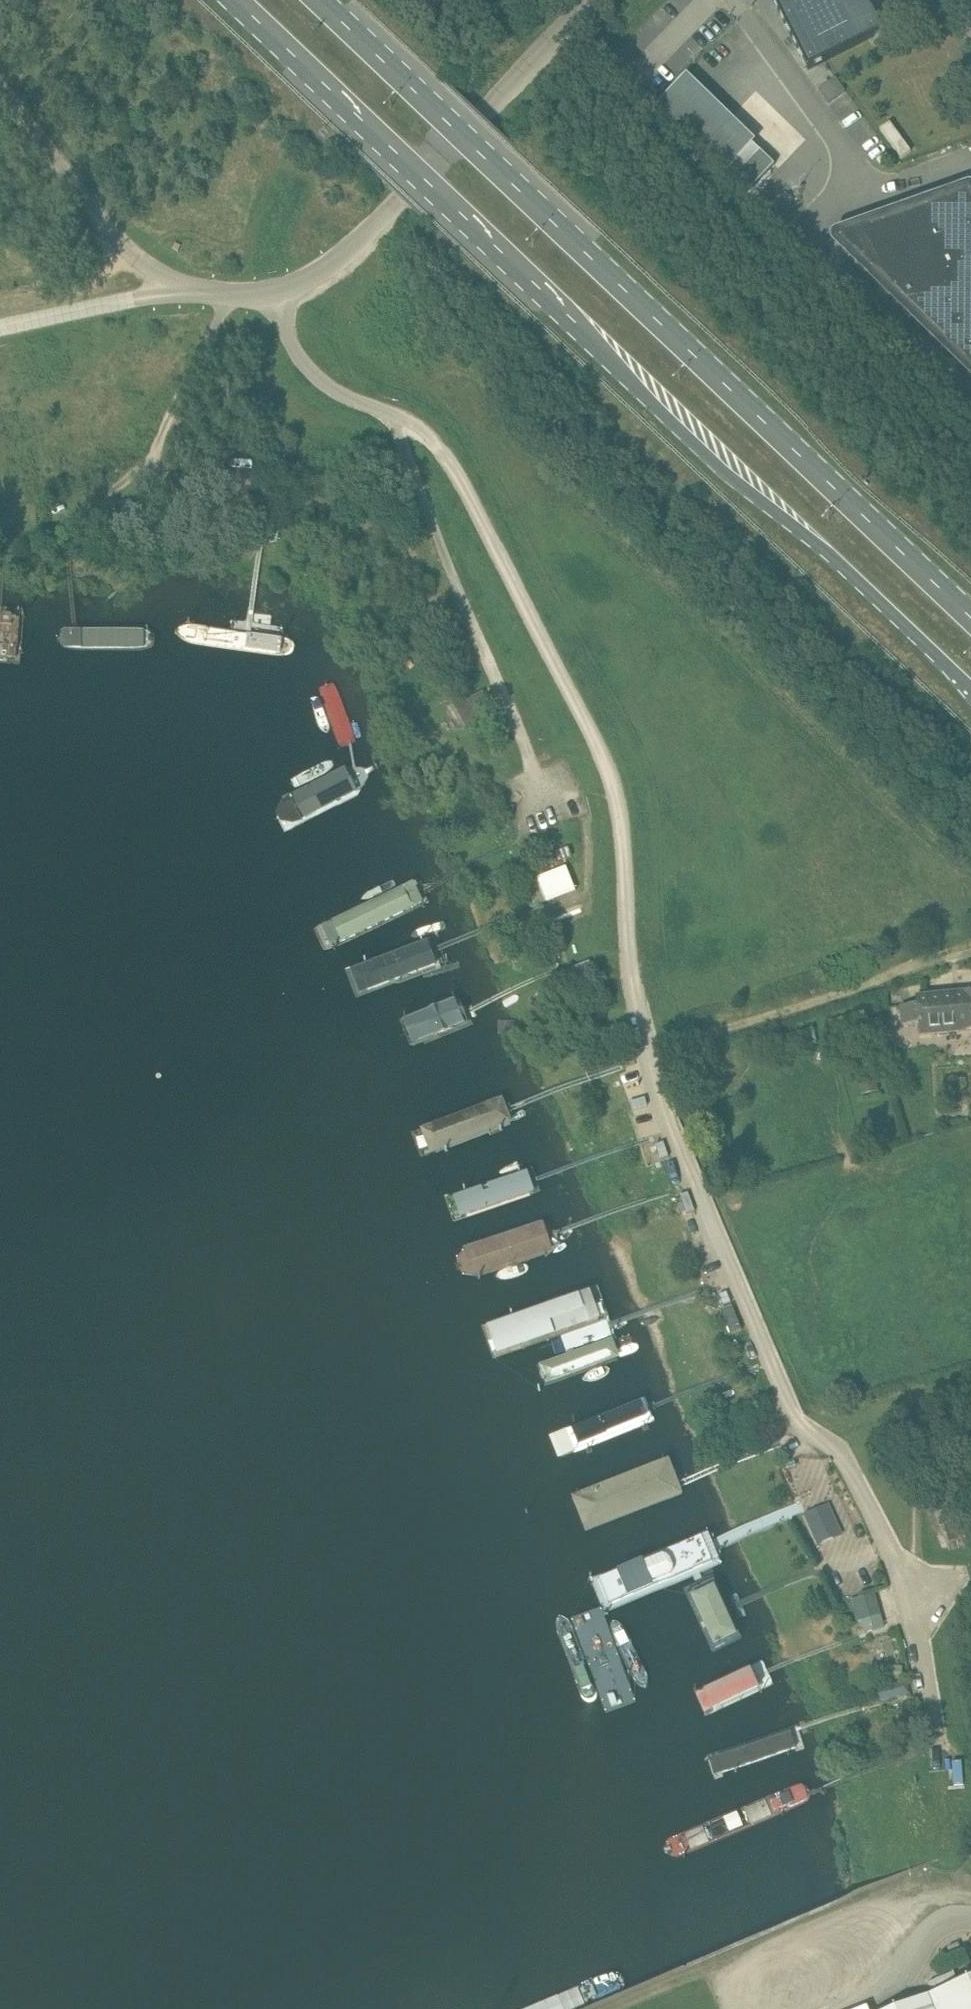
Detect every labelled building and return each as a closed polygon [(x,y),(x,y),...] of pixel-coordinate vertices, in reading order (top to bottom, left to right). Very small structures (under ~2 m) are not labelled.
[(808,69),(883,31),(868,0),(773,0),(808,69)] [(753,144),(685,76),(654,109),(722,175),(753,144)] [(819,90),(828,102),(844,91),(835,78),(819,90)] [(880,129),(901,158),(911,151),(890,122),(880,129)] [(775,165),(760,151),(732,179),(746,193),(775,165)] [(970,190),(933,228),(837,237),(970,368),(970,191),(970,190)] [(137,506),(134,498),(117,502),(119,511),(137,506)] [(304,640),(185,623),(184,625),(180,658),(299,676),(304,640)] [(145,626),(66,630),(61,634),(62,649),(146,646),(145,626)] [(455,706),(466,727),(477,721),(465,700),(455,706)] [(359,791),(345,767),(292,798),(282,805),(277,815),(283,824),(296,824),(359,791)] [(425,902),(415,880),(333,920),(344,943),(425,902)] [(414,958),(412,957),(336,974),(348,1004),(426,979),(414,958)] [(901,1006),(903,1024),(919,1023),(920,1035),(970,1030),(970,991),(916,996),(917,1004),(901,1006)] [(457,1000),(405,1020),(417,1049),(468,1027),(457,1000)] [(794,1050),(817,1043),(812,1027),(789,1034),(794,1050)] [(861,1082),(864,1096),(880,1092),(877,1079),(861,1082)] [(514,1121),(503,1095),(421,1126),(430,1153),(514,1121)] [(635,1111),(651,1106),(648,1098),(632,1103),(635,1111)] [(851,1139),(855,1152),(865,1149),(861,1136),(851,1139)] [(655,1142),(660,1156),(671,1153),(666,1139),(655,1142)] [(536,1193),(529,1171),(455,1196),(461,1217),(536,1193)] [(681,1194),(688,1212),(695,1210),(689,1192),(681,1194)] [(554,1252),(544,1222),(464,1248),(475,1278),(554,1252)] [(602,1319),(591,1290),(489,1325),(499,1354),(602,1319)] [(741,1329),(732,1304),(721,1308),(730,1333),(741,1329)] [(651,1418),(645,1399),(573,1428),(580,1446),(651,1418)] [(669,1457),(572,1496),(585,1531),(683,1493),(669,1457)] [(816,1546),(843,1534),(830,1503),(803,1516),(816,1546)] [(704,1536),(600,1578),(610,1604),(715,1562),(704,1536)] [(716,1580),(692,1590),(714,1641),(738,1631),(716,1580)] [(861,1621),(862,1620),(865,1632),(886,1627),(877,1600),(857,1605),(861,1621)] [(887,1679),(903,1679),(903,1667),(887,1667),(887,1679)] [(711,1707),(760,1688),(752,1668),(704,1687),(711,1707)] [(881,1702),(902,1696),(898,1682),(877,1688),(881,1702)] [(794,1741),(788,1727),(729,1754),(735,1769),(794,1741)] [(966,1769),(955,1756),(946,1767),(958,1782),(966,1769)] [(811,1800),(806,1785),(680,1829),(684,1842),(811,1800)] [(892,2008),(970,2008),(970,1977),(892,2008)]
